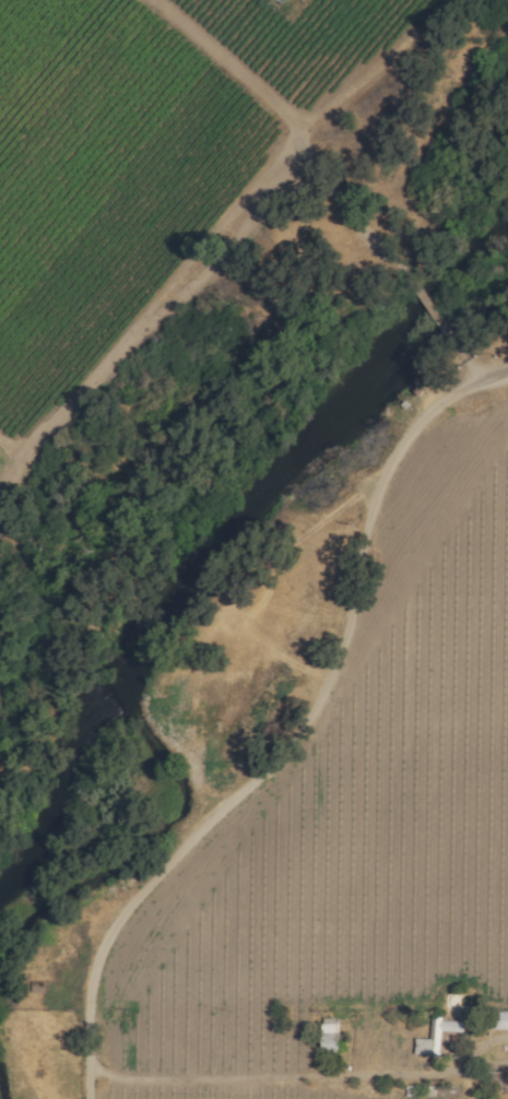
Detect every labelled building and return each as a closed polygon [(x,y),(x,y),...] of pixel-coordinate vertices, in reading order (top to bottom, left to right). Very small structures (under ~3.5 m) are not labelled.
[(493,1012),(493,1031),(507,1031),(507,1012),(493,1012)] [(336,1019),(318,1018),(318,1048),(335,1049),(336,1019)] [(412,1055),(437,1056),(438,1032),(461,1033),(461,1020),(428,1019),(427,1039),(413,1038),(412,1055)]
